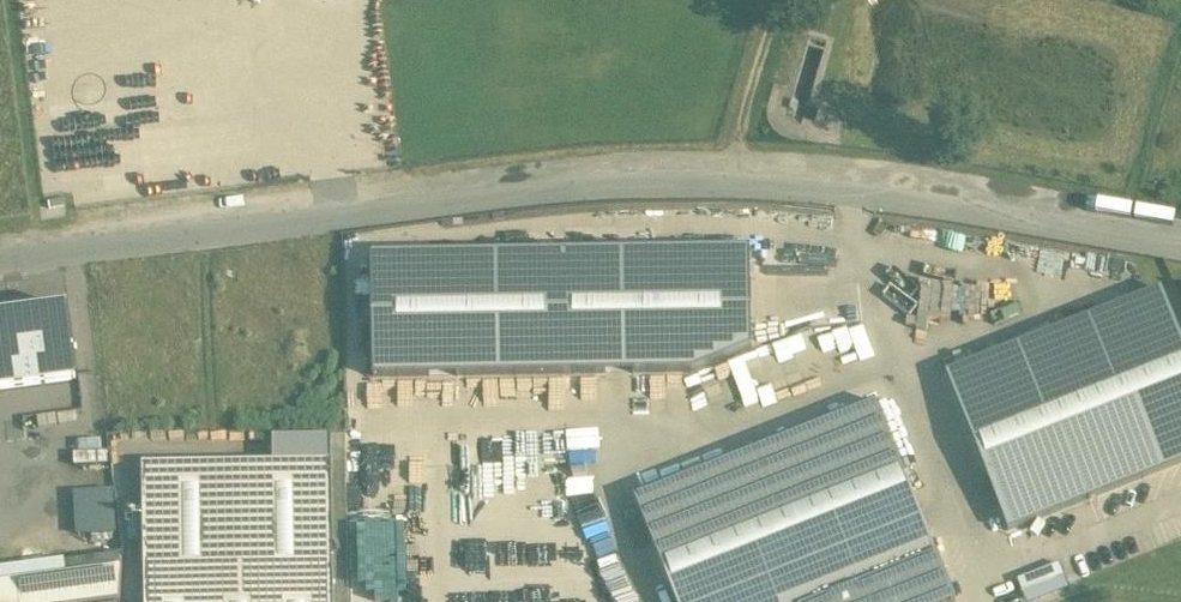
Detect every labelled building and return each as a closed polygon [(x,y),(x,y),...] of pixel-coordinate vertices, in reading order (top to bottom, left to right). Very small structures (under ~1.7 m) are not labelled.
[(327,11),(330,0),(289,0),(327,11)] [(750,252),(372,256),(374,378),(693,372),(752,349),(750,252)] [(946,375),(1007,532),(1180,463),(1180,342),(1160,291),(946,375)] [(0,317),(0,390),(76,380),(66,308),(0,317)] [(821,333),(828,366),(870,357),(863,324),(821,333)] [(875,403),(634,498),(675,601),(828,601),(937,558),(875,403)] [(143,601),(333,601),(331,474),(142,476),(143,601)] [(1017,581),(1026,601),(1036,601),(1069,589),(1060,564),(1017,581)] [(0,584),(0,601),(120,601),(122,568),(0,584)]
